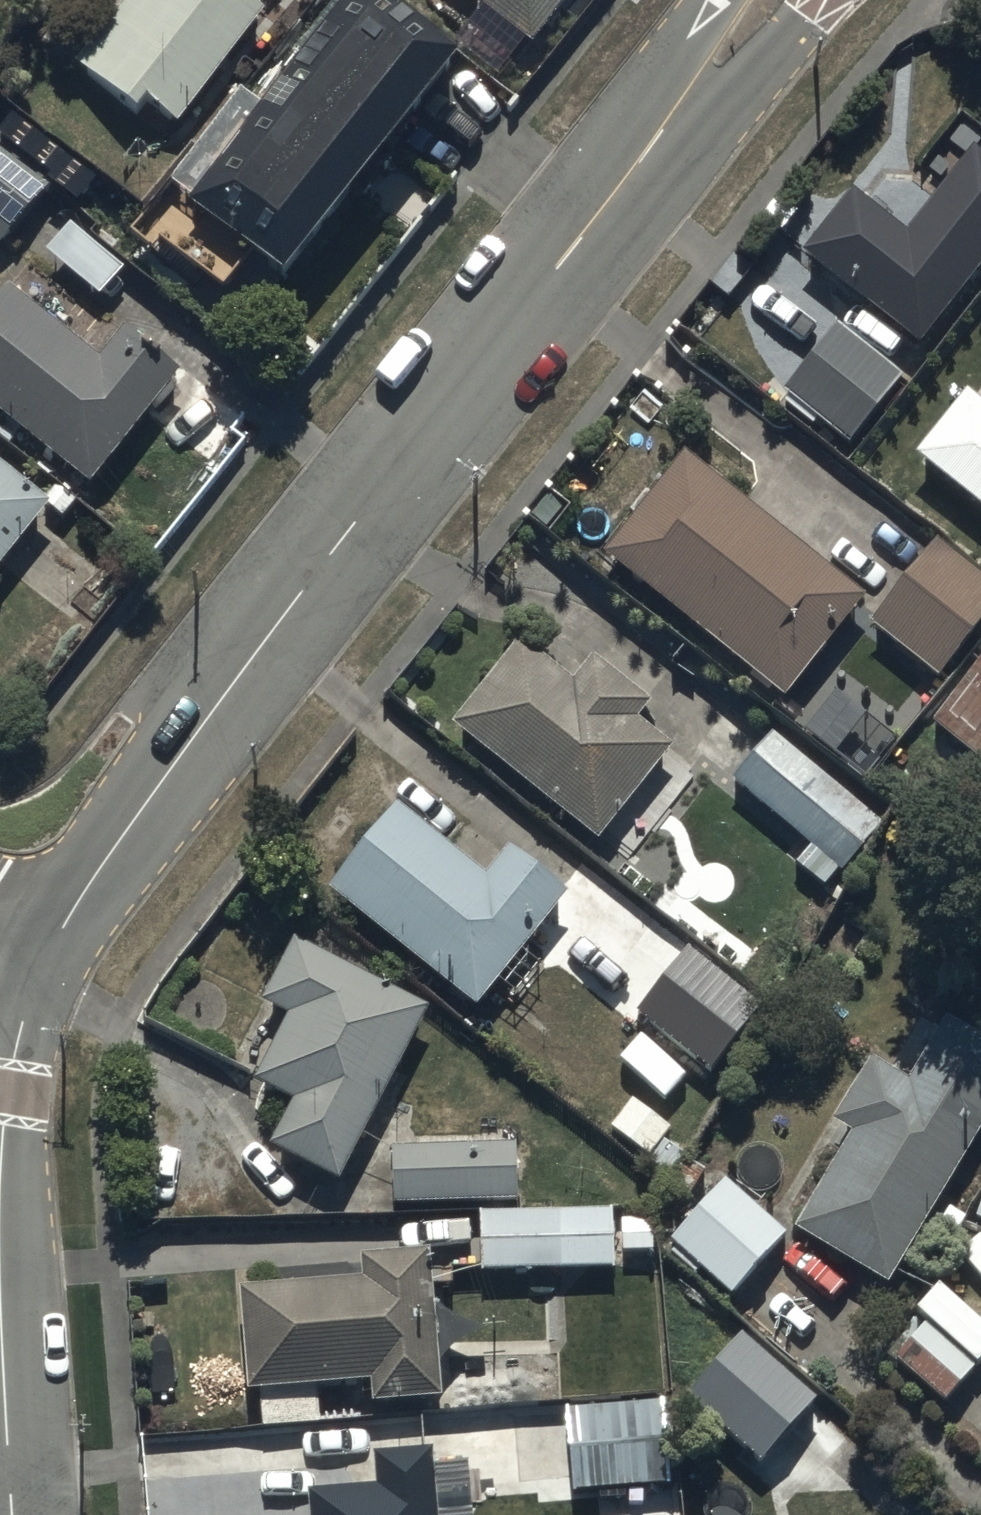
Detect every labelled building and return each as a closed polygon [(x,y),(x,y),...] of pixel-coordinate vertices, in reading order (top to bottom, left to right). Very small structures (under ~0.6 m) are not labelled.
[(76,51),(141,102),(151,89),(190,118),(271,11),(257,0),(114,0),(76,51)] [(288,269),(464,49),(403,0),(348,0),(320,34),(304,22),(248,92),(263,105),(193,193),(288,269)] [(522,41),(556,0),(474,0),(522,41)] [(0,130),(0,235),(7,241),(59,178),(0,130)] [(796,245),(923,347),(980,275),(980,141),(979,139),(910,225),(851,177),(796,245)] [(0,294),(0,408),(93,480),(180,369),(122,324),(100,352),(10,281),(0,294)] [(834,316),(778,387),(850,444),(906,373),(834,316)] [(919,451),(980,502),(980,397),(971,388),(919,451)] [(680,450),(603,547),(785,691),(862,593),(680,450)] [(0,457),(0,559),(50,499),(0,457)] [(868,624),(949,677),(980,628),(980,576),(924,539),(868,624)] [(519,630),(449,718),(602,840),(680,741),(647,715),(657,703),(590,649),(572,672),(519,630)] [(930,716),(980,755),(980,652),(930,716)] [(779,724),(733,775),(842,873),(888,822),(779,724)] [(395,797),(327,879),(478,1006),(571,895),(506,841),(482,870),(395,797)] [(430,1005),(295,934),(262,996),(290,1011),(257,1074),(296,1094),(272,1141),(340,1177),(430,1005)] [(690,949),(639,1015),(711,1072),(762,1006),(690,949)] [(798,1224),(889,1280),(980,1130),(980,1031),(952,1014),(914,1076),(871,1050),(830,1118),(854,1132),(798,1224)] [(521,1143),(394,1144),(394,1196),(522,1195),(521,1143)] [(721,1176),(669,1234),(732,1291),(784,1233),(721,1176)] [(619,1209),(482,1209),(482,1270),(561,1270),(561,1286),(619,1286),(619,1209)] [(361,1250),(363,1273),(241,1283),(250,1388),(374,1377),(375,1399),(444,1393),(432,1244),(361,1250)] [(928,1315),(892,1352),(943,1402),(979,1365),(928,1315)] [(742,1338),(688,1397),(760,1463),(814,1404),(742,1338)] [(606,1400),(511,1405),(516,1481),(610,1476),(606,1400)] [(379,1482),(312,1486),(314,1514),(440,1514),(436,1444),(377,1448),(379,1482)]
